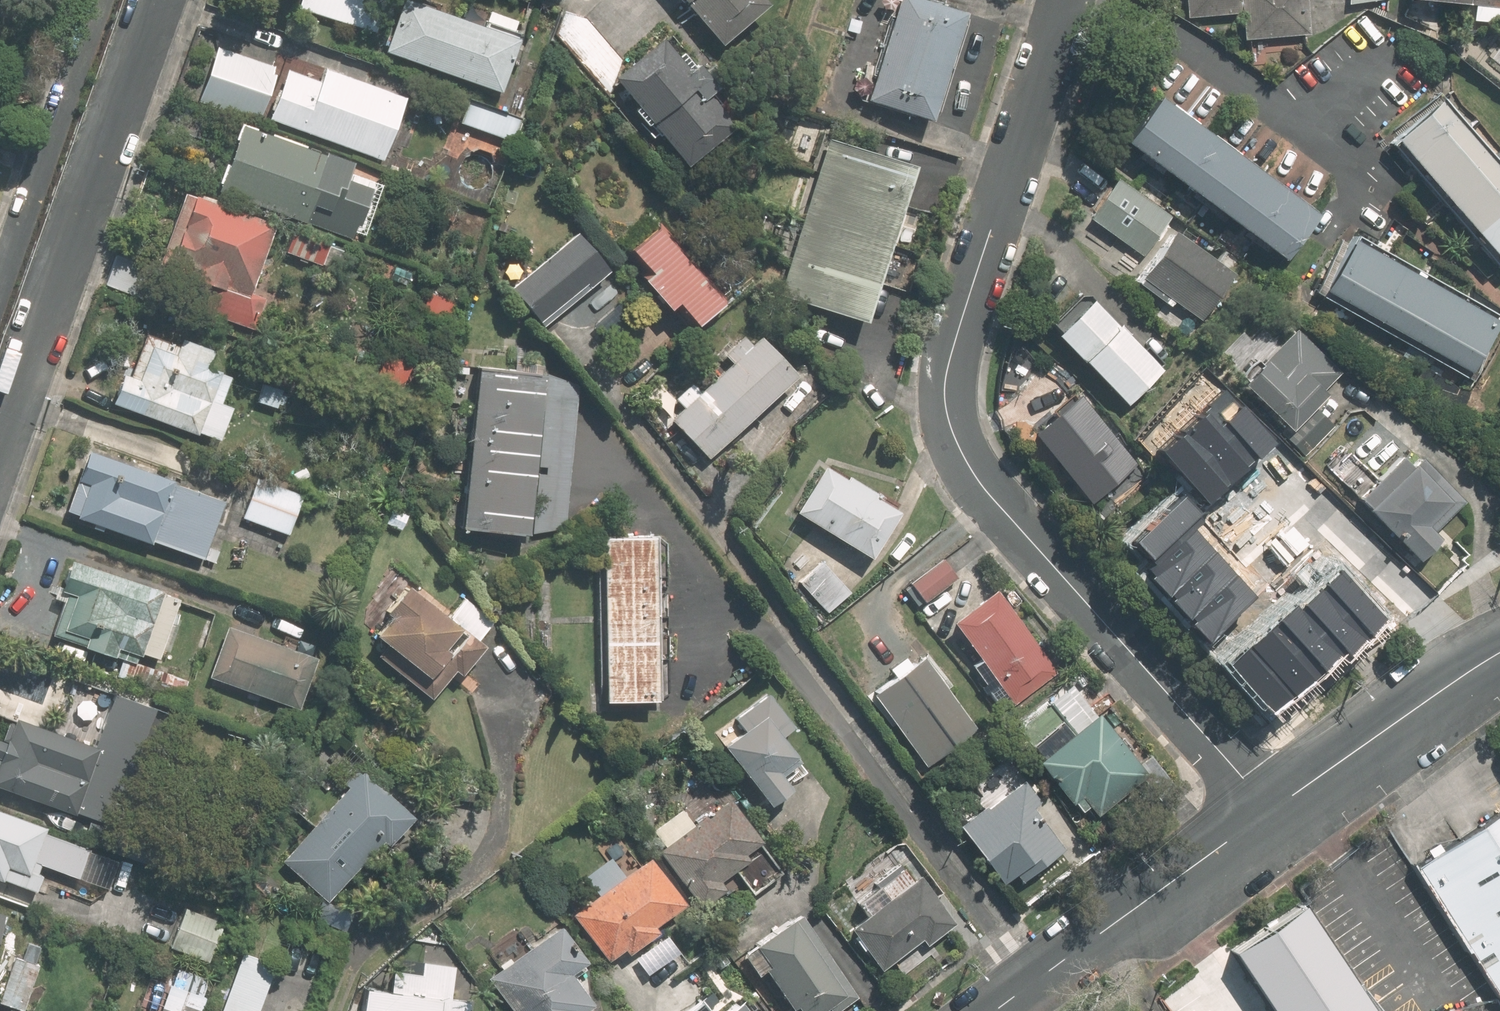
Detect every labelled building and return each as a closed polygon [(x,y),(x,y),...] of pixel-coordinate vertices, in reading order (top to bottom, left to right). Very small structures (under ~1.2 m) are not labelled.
[(300,8),(374,35),(387,0),(303,0),(300,8)] [(499,95),(519,40),(405,0),(385,54),(499,95)] [(721,47),(769,7),(763,0),(682,0),(721,47)] [(866,104),(926,123),(960,17),(907,0),(899,0),(866,104)] [(1179,16),(1234,11),(1236,37),(1303,31),(1300,0),(1178,0),(1179,16)] [(647,120),(682,164),(730,127),(702,91),(709,85),(691,61),(681,69),(658,39),(609,77),(644,122),(647,120)] [(201,101),(259,122),(279,69),(220,48),(201,101)] [(273,120),(386,160),(408,98),(326,69),(322,80),(291,69),(273,120)] [(1108,136),(1273,256),(1306,210),(1142,90),(1108,136)] [(1491,266),(1499,258),(1499,171),(1429,91),(1376,138),(1491,266)] [(520,120),(470,102),(462,125),(511,142),(520,120)] [(330,156),(245,125),(222,191),(310,222),(324,182),(347,190),(358,162),(331,152),(330,156)] [(772,296),(854,323),(905,163),(824,136),(772,296)] [(1132,279),(1199,323),(1230,276),(1160,230),(1169,217),(1115,182),(1088,222),(1145,260),(1132,279)] [(253,295),(278,225),(188,192),(163,260),(202,274),(199,282),(213,286),(227,292),(229,286),(253,295)] [(705,328),(732,305),(663,227),(637,250),(656,272),(650,278),(677,310),(684,303),(705,328)] [(324,263),(331,243),(296,231),(290,250),(324,263)] [(1308,292),(1461,376),(1494,314),(1342,231),(1308,292)] [(614,272),(582,232),(514,286),(541,321),(549,314),(554,320),(614,272)] [(267,299),(253,295),(229,286),(227,292),(213,286),(204,311),(256,330),(267,299)] [(1066,357),(1114,400),(1147,364),(1115,335),(1119,331),(1077,294),(1043,332),(1068,355),(1066,357)] [(1230,381),(1280,427),(1334,370),(1287,327),(1256,361),(1252,357),(1230,381)] [(117,406),(200,436),(224,371),(212,366),(217,352),(185,341),(183,346),(150,333),(134,376),(129,374),(117,406)] [(675,418),(711,458),(802,375),(765,335),(755,344),(747,335),(726,353),(735,363),(704,393),(695,383),(677,399),(685,408),(675,418)] [(484,371),(466,529),(528,536),(565,529),(581,381),(484,371)] [(278,409),(285,389),(264,381),(257,401),(278,409)] [(1063,389),(1017,431),(1082,503),(1129,461),(1063,389)] [(1211,407),(1207,410),(1255,460),(1276,440),(1227,389),(1209,405),(1211,407)] [(1207,410),(1181,434),(1230,488),(1251,470),(1249,467),(1255,460),(1207,410)] [(1181,434),(1162,452),(1211,505),(1230,488),(1181,434)] [(81,516),(80,518),(153,544),(154,541),(206,559),(227,502),(176,484),(177,480),(93,450),(71,512),(81,516)] [(1356,506),(1409,558),(1431,536),(1425,530),(1454,500),(1410,456),(1403,463),(1400,461),(1397,463),(1390,456),(1350,496),(1359,503),(1356,506)] [(827,466),(800,513),(877,557),(903,512),(896,508),(898,505),(883,497),(884,495),(853,477),(851,480),(827,466)] [(291,534),(305,496),(259,479),(245,518),(291,534)] [(1187,497),(1137,543),(1156,564),(1197,526),(1205,519),(1187,497)] [(1197,526),(1156,564),(1150,570),(1157,577),(1155,579),(1172,598),(1174,596),(1221,554),(1197,526)] [(608,536),(611,703),(664,702),(661,535),(608,536)] [(1242,576),(1221,554),(1174,596),(1177,599),(1175,601),(1193,621),(1196,619),(1242,576)] [(822,560),(800,581),(829,612),(852,591),(822,560)] [(180,597),(165,592),(76,561),(66,588),(65,592),(69,593),(66,603),(55,635),(126,660),(138,664),(138,663),(141,656),(145,657),(147,652),(161,658),(163,651),(172,653),(184,620),(173,616),(180,598),(180,597)] [(938,561),(905,585),(919,603),(951,579),(938,561)] [(1391,620),(1344,571),(1327,587),(1374,636),(1391,620)] [(1242,576),(1196,619),(1198,622),(1195,625),(1212,644),(1262,598),(1242,576)] [(66,603),(69,593),(65,592),(66,588),(61,586),(56,600),(66,603)] [(381,656),(435,700),(453,678),(470,691),(477,683),(468,675),(490,648),(481,641),(496,622),(467,600),(452,619),(412,587),(391,613),(397,618),(382,637),(391,644),(381,656)] [(1009,703),(1049,669),(980,587),(940,620),(1009,703)] [(1374,636),(1327,587),(1306,606),(1348,652),(1353,657),(1374,636)] [(1348,652),(1306,606),(1303,609),(1299,605),(1277,625),(1322,676),(1348,652)] [(1322,676),(1277,625),(1251,649),(1295,700),(1322,676)] [(227,628),(210,679),(301,710),(319,660),(227,628)] [(1295,700),(1251,649),(1232,666),(1276,716),(1295,700)] [(926,766),(980,729),(930,658),(876,695),(926,766)] [(138,664),(126,660),(120,678),(184,700),(190,681),(138,663),(138,664)] [(727,746),(774,806),(795,789),(782,773),(802,757),(784,734),(795,725),(767,691),(735,716),(746,730),(727,746)] [(79,814),(80,811),(120,825),(161,710),(118,695),(99,746),(19,716),(17,722),(11,719),(4,738),(0,736),(0,785),(79,814)] [(1154,798),(1172,783),(1145,750),(1133,760),(1088,707),(1029,756),(1065,800),(1070,796),(1078,807),(1084,802),(1092,812),(1136,776),(1154,798)] [(951,819),(996,880),(1010,870),(1016,877),(1058,846),(1026,804),(1030,801),(1013,777),(977,805),(974,801),(951,819)] [(275,864),(322,906),(374,848),(381,854),(407,826),(354,778),(351,782),(346,778),(334,790),(338,794),(275,864)] [(748,856),(763,845),(766,843),(734,800),(664,852),(705,907),(733,886),(729,880),(738,872),(753,862),(748,856)] [(1411,862),(1409,864),(1464,951),(1466,950),(1494,995),(1499,991),(1499,807),(1411,862)] [(48,830),(0,813),(0,880),(6,882),(6,880),(40,891),(45,877),(38,874),(42,865),(82,879),(92,852),(46,835),(48,830)] [(93,816),(85,838),(152,862),(160,840),(93,816)] [(756,895),(783,873),(763,845),(748,856),(753,862),(738,872),(756,895)] [(576,915),(611,962),(628,950),(633,956),(662,934),(658,929),(688,907),(652,859),(576,915)] [(851,929),(880,970),(923,940),(925,944),(954,924),(920,876),(914,881),(904,868),(902,869),(898,863),(874,881),(879,888),(861,901),(872,915),(851,929)] [(1226,949),(1269,1010),(1375,1010),(1299,900),(1226,949)] [(171,949),(211,964),(225,924),(185,910),(171,949)] [(859,1000),(804,916),(759,946),(761,948),(747,957),(761,978),(769,972),(794,1010),(796,1010),(800,1008),(802,1010),(828,1010),(830,1009),(831,1010),(841,1010),(859,1000)] [(516,1010),(589,1010),(597,1005),(575,976),(591,963),(563,926),(492,980),(516,1010)] [(297,935),(285,968),(315,980),(328,946),(297,935)] [(0,1005),(19,1010),(24,1010),(40,965),(35,963),(40,948),(29,944),(24,959),(16,957),(0,1005)] [(277,964),(243,952),(223,1010),(260,1010),(277,964)] [(462,1007),(443,1004),(449,972),(419,967),(417,980),(390,975),(386,1000),(357,995),(354,1010),(461,1010),(462,1007)] [(202,1000),(197,999),(204,983),(174,972),(169,988),(166,987),(157,1010),(198,1010),(202,1000)] [(739,993),(715,1010),(753,1010),(739,993)]
